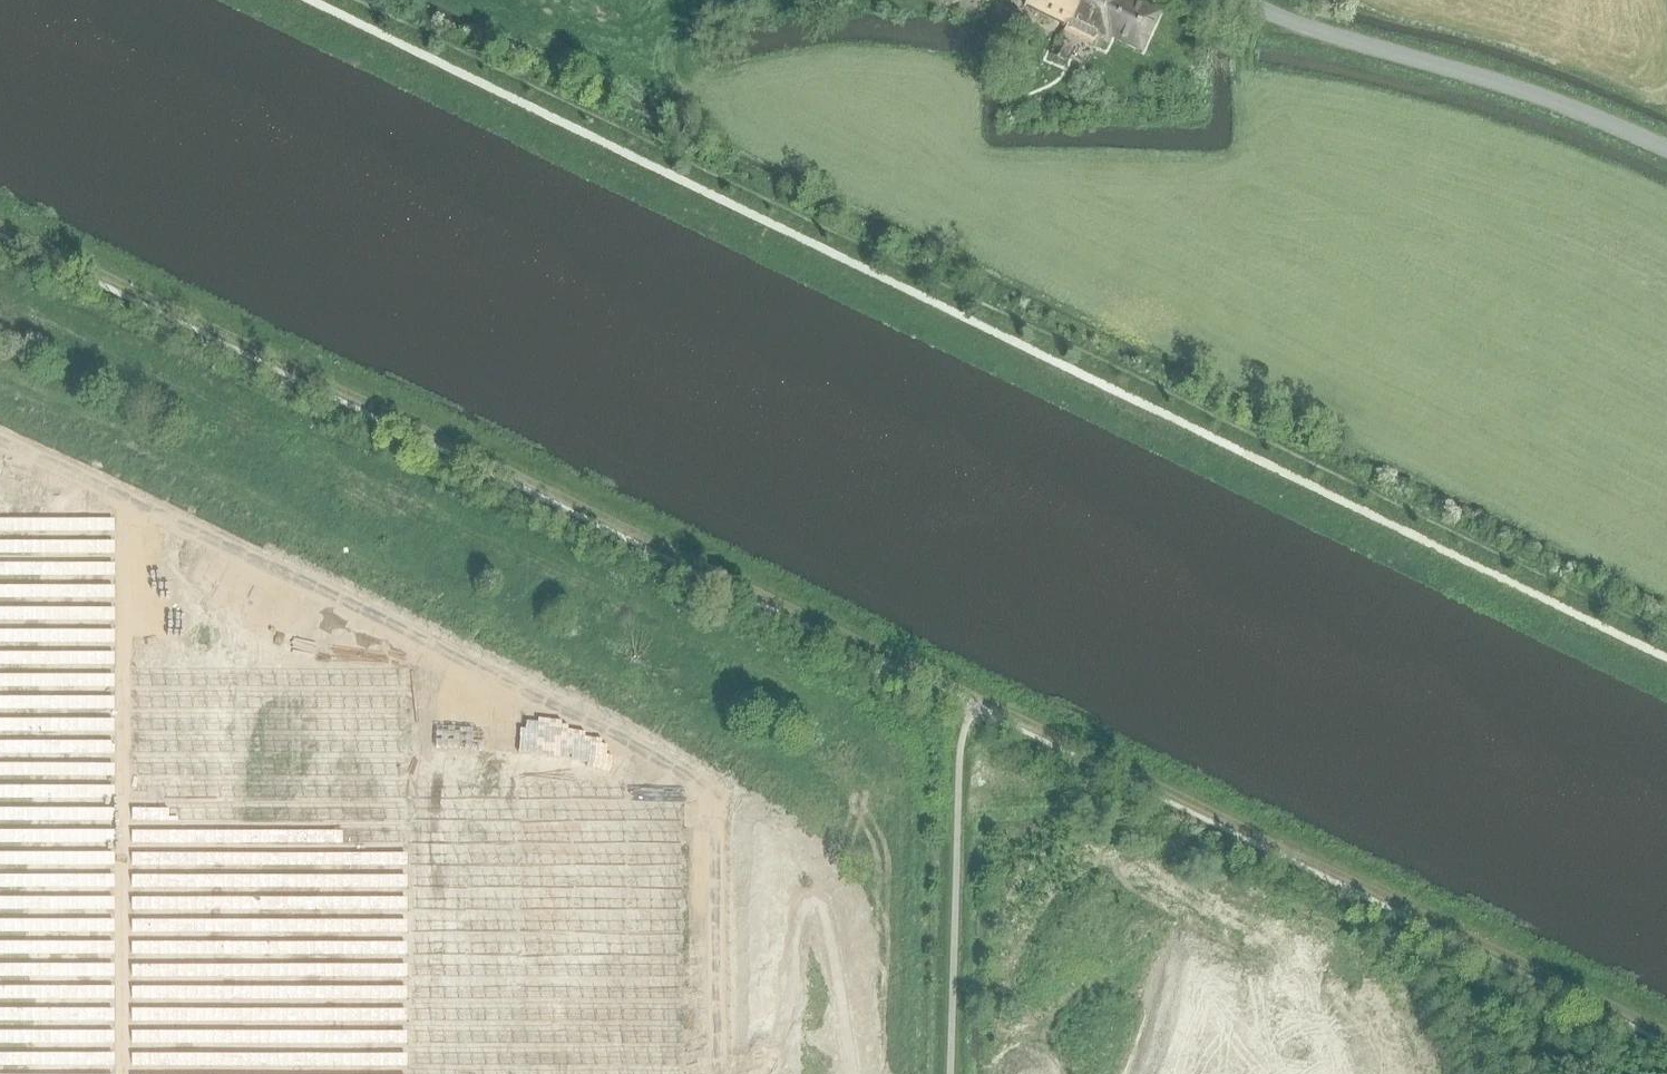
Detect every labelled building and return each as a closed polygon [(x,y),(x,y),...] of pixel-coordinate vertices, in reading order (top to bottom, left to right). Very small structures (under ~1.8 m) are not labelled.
[(1024,6),(1065,26),(1082,34),(1094,40),(1096,36),(1108,42),(1112,33),(1118,36),(1121,31),(1139,39),(1150,17),(1131,8),(1134,2),(1130,0),(1027,0),(1024,6)] [(1063,61),(1071,44),(1059,38),(1051,55),(1063,61)]
